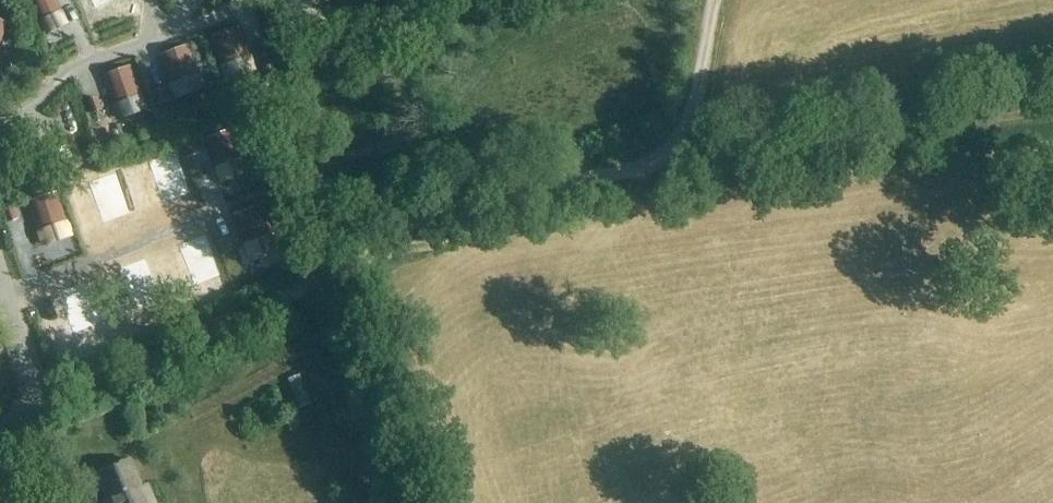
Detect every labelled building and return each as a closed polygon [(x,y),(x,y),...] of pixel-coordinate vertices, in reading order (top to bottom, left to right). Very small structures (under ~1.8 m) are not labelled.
[(46,33),(66,24),(54,0),(31,0),(46,33)] [(101,21),(126,9),(122,0),(91,0),(101,21)] [(236,29),(210,38),(224,80),(251,70),(236,29)] [(175,98),(202,89),(188,47),(161,57),(175,98)] [(21,56),(10,60),(13,70),(24,66),(21,56)] [(104,77),(118,119),(145,109),(130,68),(104,77)] [(271,68),(262,71),(266,82),(275,79),(271,68)] [(162,91),(153,94),(157,105),(166,102),(162,91)] [(97,100),(88,103),(92,114),(101,111),(97,100)] [(221,153),(196,163),(206,189),(231,180),(221,153)] [(48,211),(21,220),(34,257),(60,249),(48,211)] [(328,402),(316,370),(304,375),(316,406),(328,402)] [(96,474),(109,502),(156,502),(148,485),(141,488),(129,460),(96,474)]
